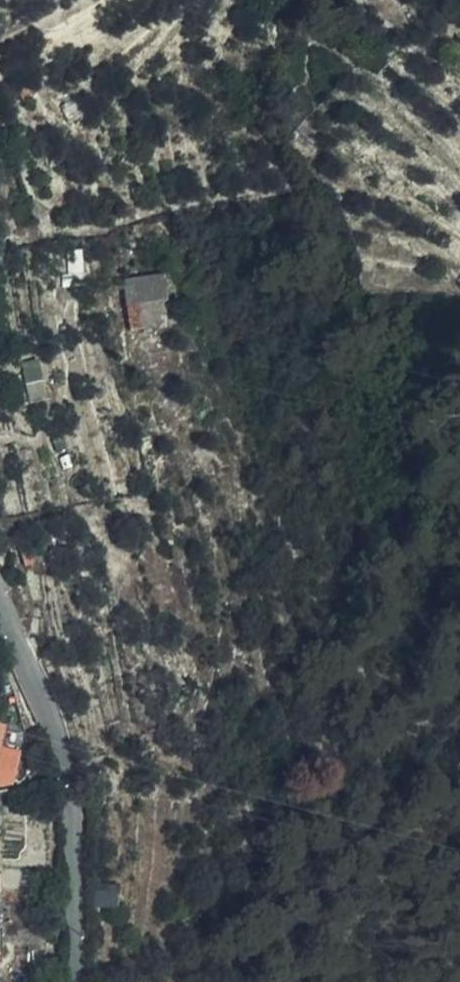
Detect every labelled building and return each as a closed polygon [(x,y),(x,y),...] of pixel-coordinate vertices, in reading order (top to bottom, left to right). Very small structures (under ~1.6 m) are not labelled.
[(158,331),(145,271),(109,278),(122,338),(158,331)]
